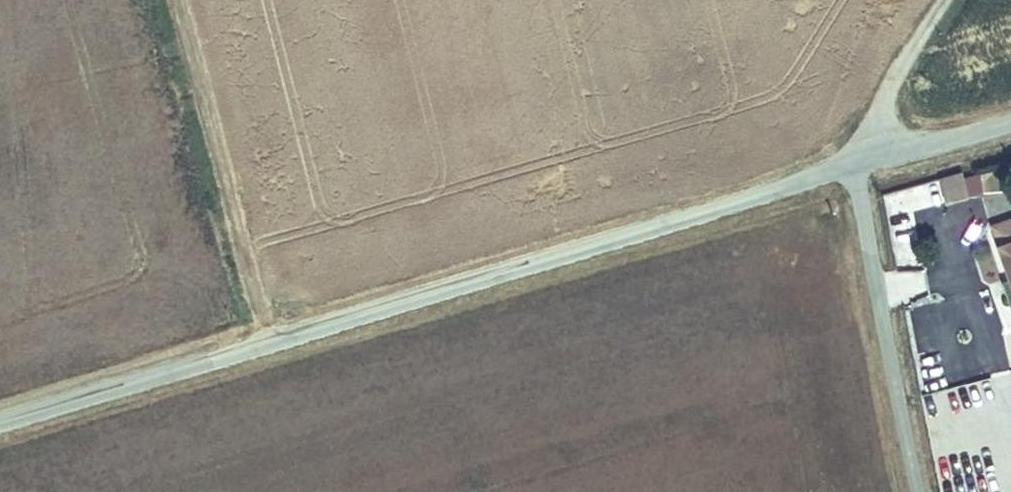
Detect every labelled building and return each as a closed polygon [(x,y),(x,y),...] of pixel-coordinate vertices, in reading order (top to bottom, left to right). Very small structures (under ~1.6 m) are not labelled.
[(944,198),(984,192),(980,168),(940,174),(944,198)] [(994,224),(1000,242),(1010,272),(1010,217),(994,224)] [(928,297),(924,267),(884,273),(888,303),(928,297)]
